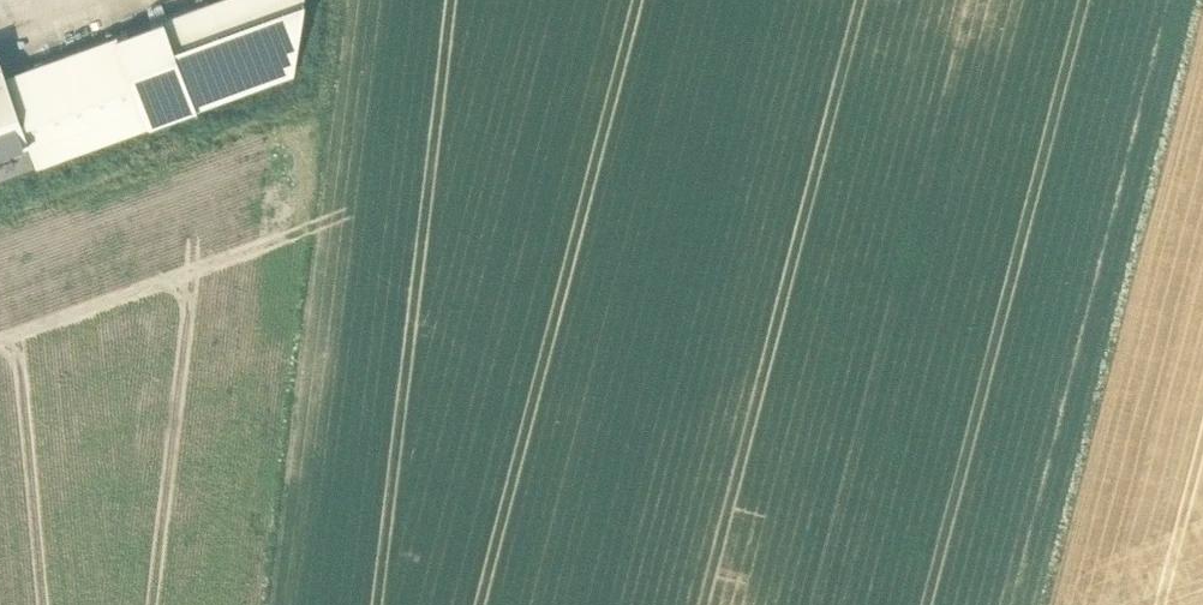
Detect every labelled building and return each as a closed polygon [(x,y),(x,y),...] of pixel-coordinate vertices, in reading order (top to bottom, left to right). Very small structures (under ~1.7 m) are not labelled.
[(0,69),(0,179),(291,72),(300,0),(204,0),(115,32),(2,74),(0,69)]
